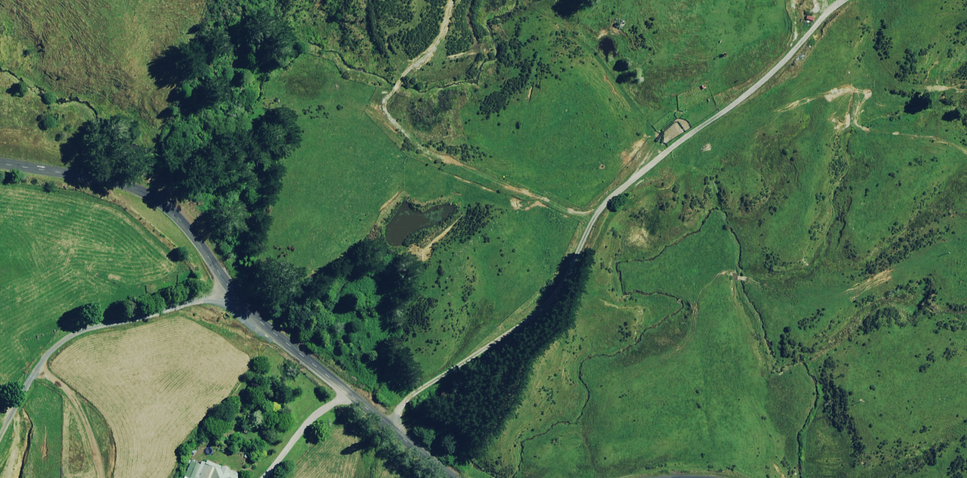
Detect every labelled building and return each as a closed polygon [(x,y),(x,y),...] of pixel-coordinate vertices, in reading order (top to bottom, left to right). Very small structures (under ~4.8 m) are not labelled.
[(207,460),(199,477),(239,477),(241,473),(207,460)]
